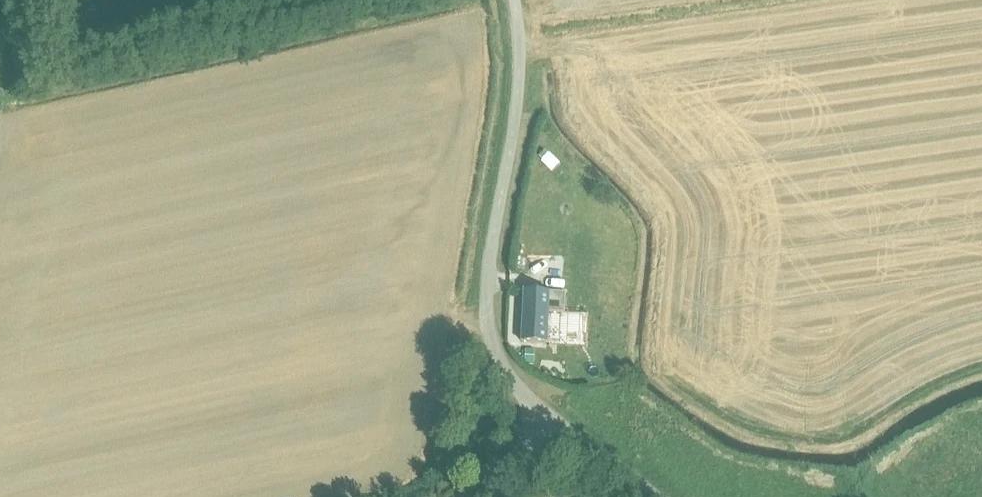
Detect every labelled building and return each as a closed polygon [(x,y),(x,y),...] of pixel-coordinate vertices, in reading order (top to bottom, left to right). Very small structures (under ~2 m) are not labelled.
[(565,312),(566,292),(525,289),(524,309),(523,309),(522,342),(547,343),(548,311),(565,312)] [(525,362),(535,362),(535,350),(526,350),(525,362)]
